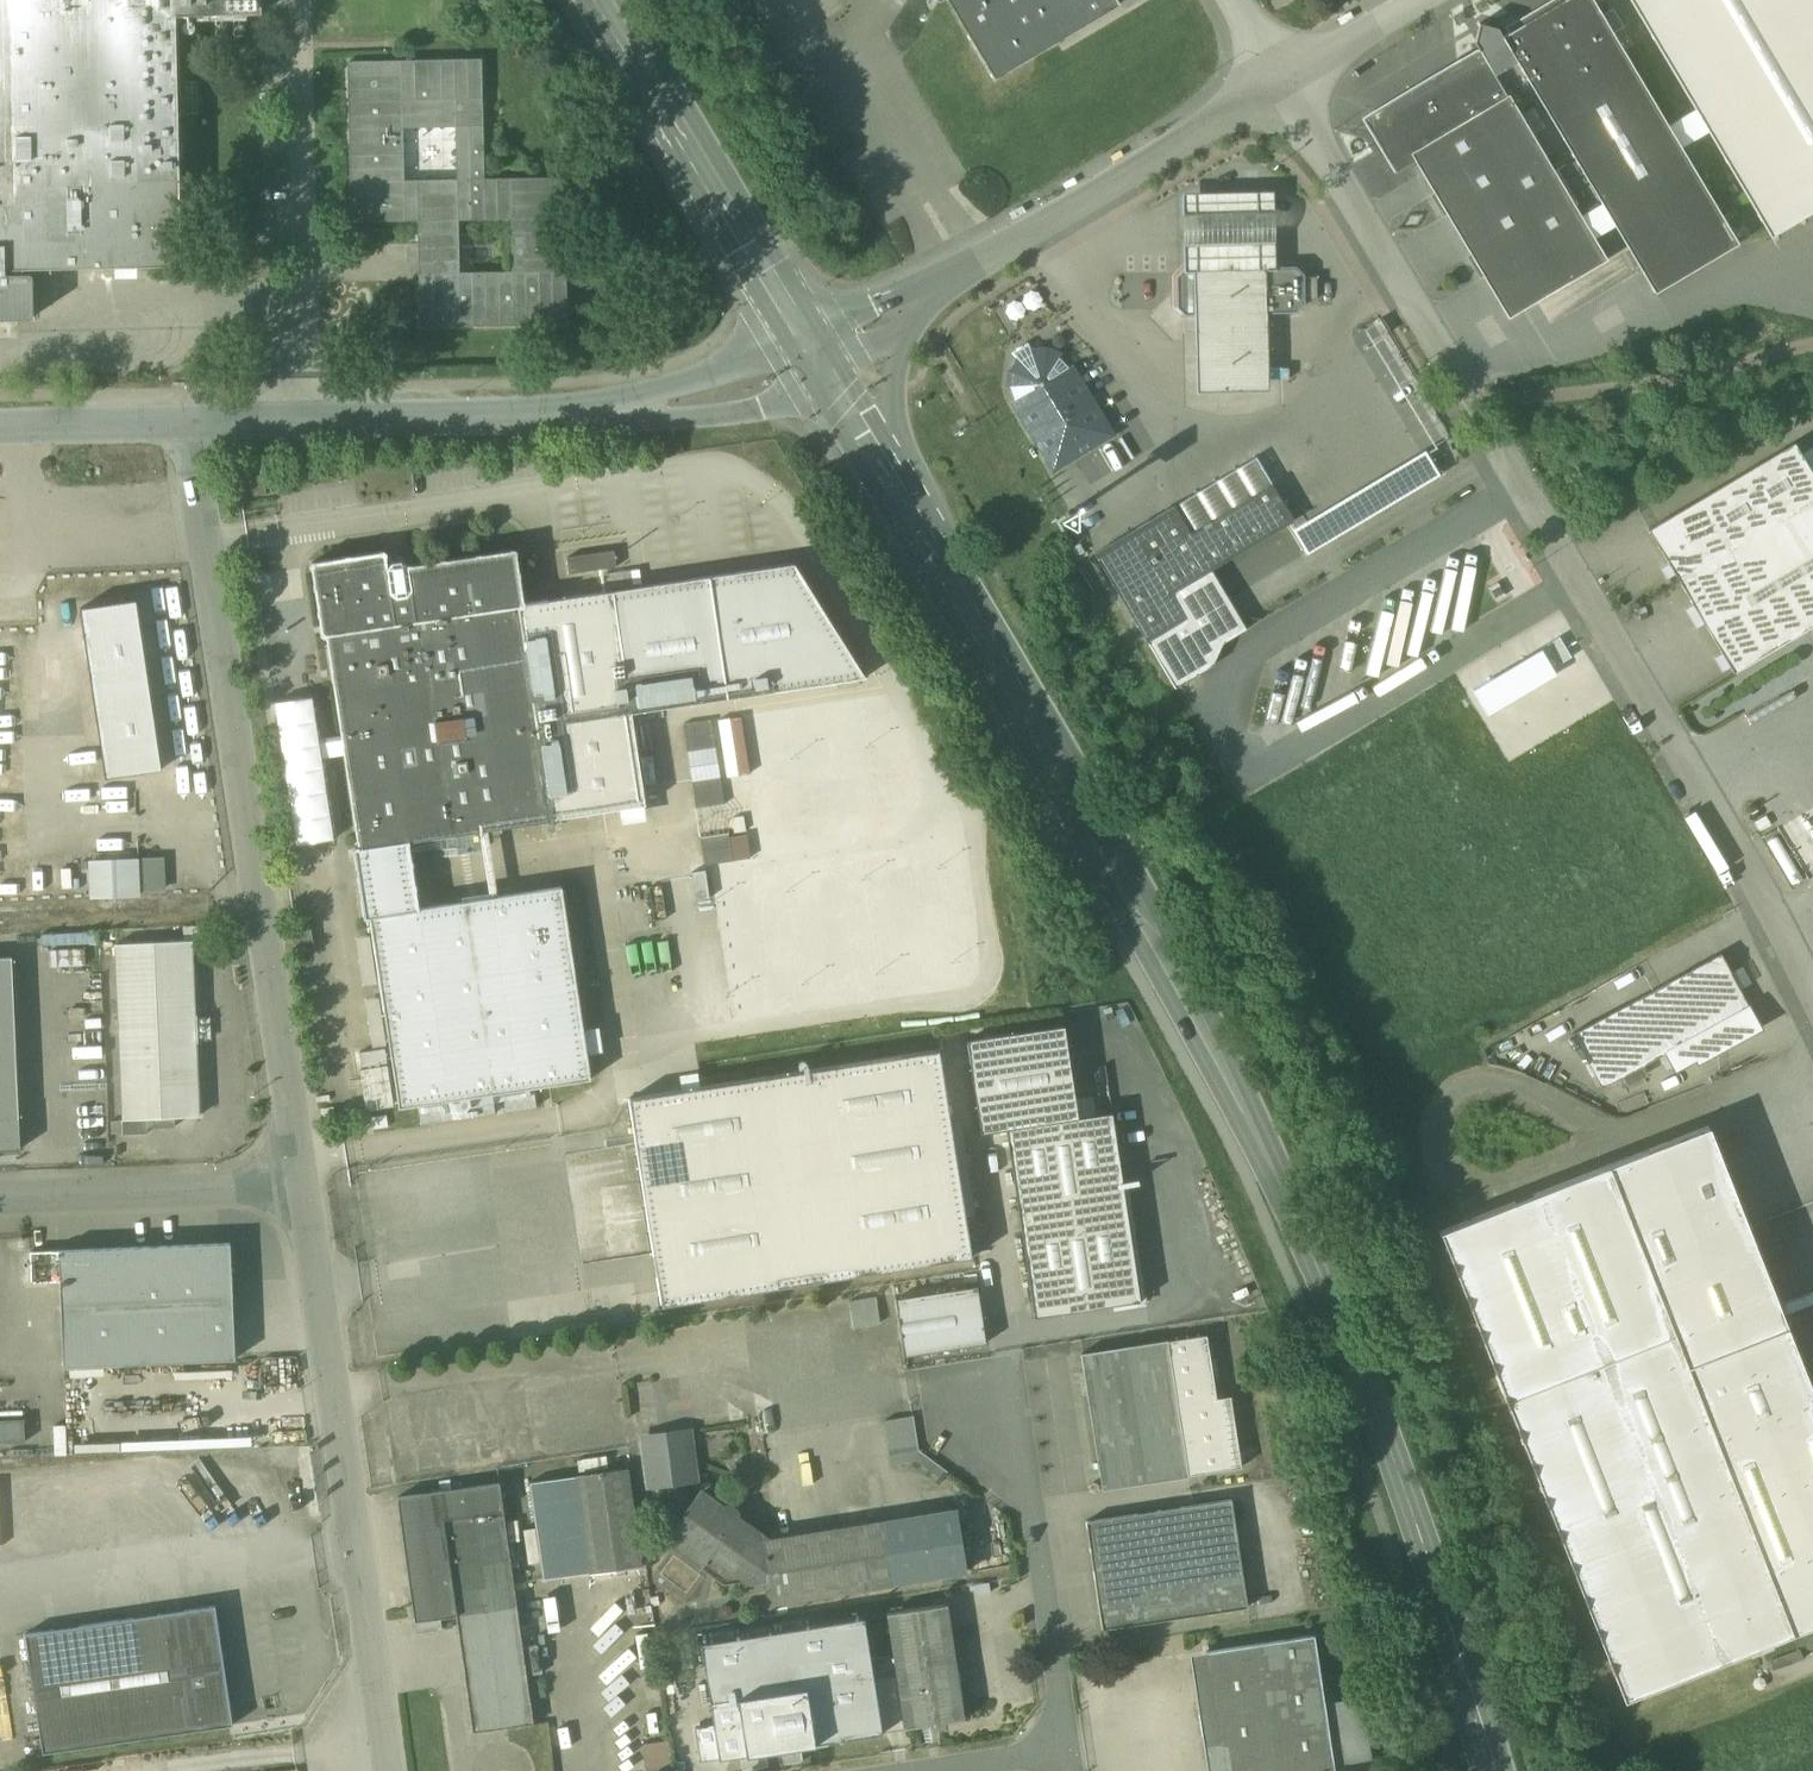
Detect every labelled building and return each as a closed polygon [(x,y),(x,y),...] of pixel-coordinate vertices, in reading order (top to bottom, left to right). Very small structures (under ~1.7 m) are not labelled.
[(31,319),(33,318),(34,317),(35,315),(34,277),(33,276),(33,275),(31,274),(30,273),(24,274),(24,269),(182,265),(177,16),(262,14),(262,0),(0,0),(0,320),(31,319)] [(995,78),(1057,42),(1119,4),(1117,0),(949,0),(995,78)] [(1583,218),(1603,206),(1656,292),(1739,244),(1594,0),(1566,0),(1503,37),(1499,29),(1480,24),(1475,42),(1479,49),(1480,49),(1508,96),(1510,95),(1583,218)] [(1771,236),(1812,211),(1812,0),(1631,0),(1771,236)] [(1414,89),(1376,112),(1379,118),(1376,126),(1371,129),(1396,171),(1395,171),(1396,173),(1416,161),(1412,153),(1508,96),(1480,49),(1479,49),(1478,50),(1479,51),(1414,89)] [(564,178),(484,179),(482,60),(349,62),(352,222),(419,220),(421,327),(567,324),(564,178)] [(1412,153),(1416,161),(1509,318),(1608,259),(1583,218),(1510,95),(1508,96),(1412,153)] [(1365,119),(1371,129),(1376,126),(1379,118),(1376,112),(1365,119)] [(1183,194),(1185,270),(1274,268),(1273,192),(1183,194)] [(1274,268),(1185,270),(1178,277),(1178,307),(1186,314),(1195,314),(1266,312),(1296,311),(1303,304),(1303,275),(1296,268),(1274,268)] [(1266,312),(1195,314),(1197,392),(1268,391),(1266,312)] [(1053,467),(1109,434),(1077,378),(1075,379),(1066,364),(1059,357),(1046,353),(1033,353),(1030,344),(1012,354),(1020,362),(1013,373),(1012,382),(1012,390),(1015,400),(1022,410),(1021,410),(1053,467)] [(1649,529),(1734,673),(1812,626),(1812,474),(1794,443),(1649,529)] [(1255,457),(1175,506),(1190,532),(1272,484),(1255,457)] [(264,474),(252,476),(255,496),(267,494),(264,474)] [(1175,506),(1095,553),(1175,687),(1214,664),(1223,643),(1246,629),(1234,610),(1228,600),(1210,570),(1289,524),(1294,521),(1283,502),(1272,484),(1190,532),(1175,506)] [(392,559),(388,564),(386,556),(387,556),(387,553),(384,551),(312,562),(311,564),(313,582),(322,636),(324,637),(327,637),(520,608),(523,607),(525,603),(517,551),(515,549),(407,565),(407,561),(401,557),(392,559)] [(793,564),(614,591),(632,711),(864,676),(793,564)] [(632,570),(604,575),(606,588),(634,584),(632,570)] [(520,608),(552,820),(646,805),(632,711),(614,591),(549,602),(548,599),(525,603),(523,607),(520,608)] [(134,597),(79,605),(103,773),(158,766),(134,597)] [(520,608),(327,637),(359,846),(360,849),(410,841),(552,820),(520,608)] [(716,748),(690,747),(690,777),(716,777),(716,748)] [(735,853),(721,800),(696,806),(710,859),(735,853)] [(410,841),(360,849),(359,846),(355,847),(354,849),(364,918),(366,920),(371,919),(370,916),(420,908),(410,841)] [(139,859),(90,862),(92,897),(140,895),(139,860),(139,859)] [(157,859),(143,859),(143,860),(139,860),(140,890),(163,889),(163,871),(162,862),(162,859),(157,859)] [(420,908),(370,916),(371,919),(399,1108),(591,1079),(562,887),(420,908)] [(312,928),(292,931),(294,945),(314,942),(312,928)] [(192,941),(116,944),(124,1119),(200,1116),(192,941)] [(85,949),(52,950),(52,966),(85,965),(85,949)] [(1721,953),(1677,977),(1677,978),(1622,1007),(1614,1012),(1613,1012),(1572,1034),(1588,1063),(1602,1088),(1666,1053),(1750,1008),(1731,973),(1721,953)] [(21,1149),(20,1118),(19,1118),(12,957),(0,957),(0,1150),(21,1149)] [(1750,1008),(1666,1053),(1674,1069),(1695,1057),(1697,1061),(1761,1027),(1750,1008)] [(1064,1025),(967,1040),(981,1133),(1006,1129),(1078,1118),(1064,1025)] [(939,1049),(628,1098),(661,1307),(972,1258),(939,1049)] [(1078,1118),(1006,1129),(1035,1317),(1141,1301),(1112,1113),(1078,1118)] [(1708,1127),(1442,1231),(1627,1701),(1812,1628),(1812,1394),(1708,1127)] [(457,1159),(361,1172),(364,1197),(460,1184),(457,1159)] [(230,1243),(59,1250),(60,1281),(64,1366),(122,1364),(164,1362),(176,1362),(235,1359),(230,1243)] [(59,1250),(31,1251),(32,1282),(60,1281),(59,1250)] [(977,1286),(896,1299),(905,1356),(986,1343),(977,1286)] [(854,1323),(879,1318),(874,1294),(850,1299),(854,1323)] [(1217,1398),(1207,1335),(1168,1341),(1189,1476),(1242,1467),(1231,1396),(1217,1398)] [(1168,1341),(1081,1355),(1102,1489),(1189,1476),(1168,1341)] [(176,1362),(164,1362),(167,1420),(179,1419),(176,1362)] [(123,1392),(122,1364),(64,1366),(66,1395),(123,1392)] [(24,1439),(23,1410),(0,1411),(0,1440),(24,1439)] [(913,1415),(885,1420),(892,1465),(908,1462),(919,1449),(913,1415)] [(688,1431),(643,1437),(649,1484),(669,1482),(681,1480),(694,1478),(688,1431)] [(575,1456),(577,1471),(629,1464),(626,1448),(575,1456)] [(948,1471),(919,1449),(908,1462),(938,1484),(948,1471)] [(627,1469),(578,1475),(592,1572),(640,1565),(627,1469)] [(504,1478),(405,1491),(423,1619),(465,1613),(478,1706),(534,1698),(504,1478)] [(681,1480),(669,1482),(674,1519),(678,1522),(686,1512),(685,1511),(681,1480)] [(722,1507),(701,1492),(686,1512),(678,1522),(666,1540),(724,1583),(771,1576),(772,1575),(767,1540),(736,1518),(736,1511),(729,1506),(722,1507)] [(1232,1499),(1086,1521),(1102,1629),(1248,1607),(1232,1499)] [(957,1510),(884,1522),(894,1582),(967,1570),(957,1510)] [(884,1522),(767,1540),(772,1575),(771,1576),(775,1601),(894,1582),(884,1522)] [(221,1600),(30,1631),(49,1746),(240,1715),(221,1600)] [(947,1603),(887,1612),(905,1728),(907,1728),(962,1719),(963,1720),(964,1719),(947,1603)] [(864,1616),(704,1642),(713,1698),(809,1683),(818,1740),(882,1730),(864,1616)] [(1225,1770),(1336,1770),(1325,1704),(1315,1635),(1207,1651),(1225,1770)] [(538,1723),(534,1698),(478,1706),(481,1730),(538,1723)] [(1325,1704),(1336,1770),(1359,1770),(1373,1768),(1362,1698),(1325,1704)] [(644,1741),(650,1770),(670,1770),(664,1737),(644,1741)]
